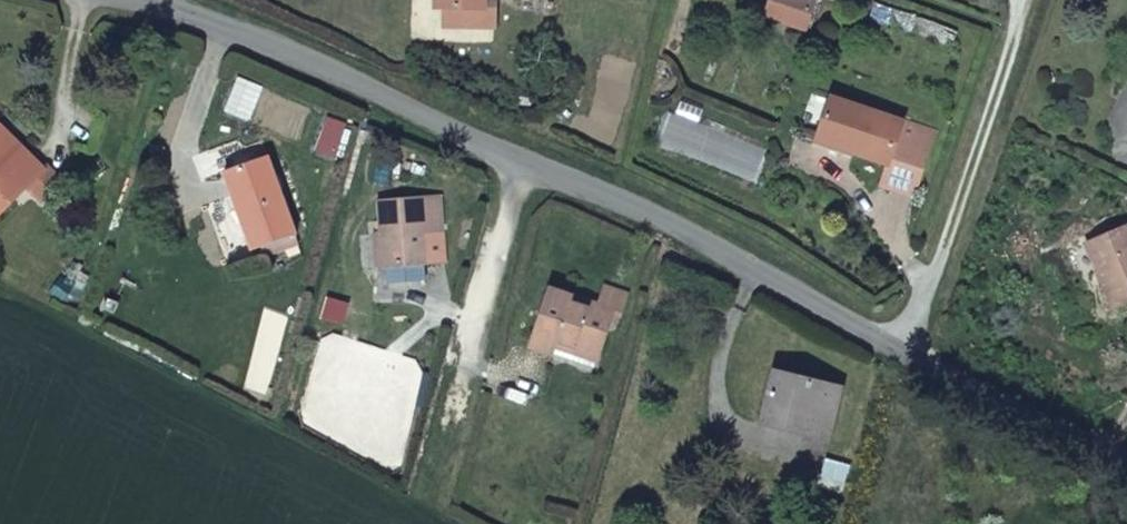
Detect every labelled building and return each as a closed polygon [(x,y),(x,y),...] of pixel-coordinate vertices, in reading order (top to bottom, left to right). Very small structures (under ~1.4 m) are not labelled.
[(491,0),(448,0),(448,4),(465,5),(465,25),(499,24),(500,6),(491,6),(491,0)] [(766,19),(804,32),(816,0),(772,0),(766,19)] [(448,25),(465,25),(465,5),(448,4),(448,25)] [(912,195),(933,132),(831,97),(817,141),(886,166),(880,184),(912,195)] [(0,136),(0,165),(14,178),(28,161),(0,136)] [(0,165),(0,227),(29,196),(45,210),(65,188),(48,173),(44,177),(28,161),(14,178),(0,165)] [(256,262),(298,244),(266,165),(223,181),(256,262)] [(444,261),(444,225),(443,190),(384,190),(385,222),(387,263),(388,280),(423,279),(423,262),(444,261)] [(374,223),(375,263),(387,263),(385,222),(374,223)] [(1115,307),(1126,301),(1126,222),(1091,238),(1106,271),(1101,274),(1115,307)] [(1106,271),(1091,238),(1080,243),(1094,277),(1101,274),(1106,271)] [(553,285),(530,347),(547,354),(548,351),(550,342),(601,357),(615,313),(624,315),(631,292),(609,284),(603,303),(553,285)] [(548,351),(598,366),(601,357),(550,342),(548,351)] [(778,373),(767,419),(832,434),(843,388),(778,373)] [(917,495),(901,490),(897,504),(913,509),(917,495)]
